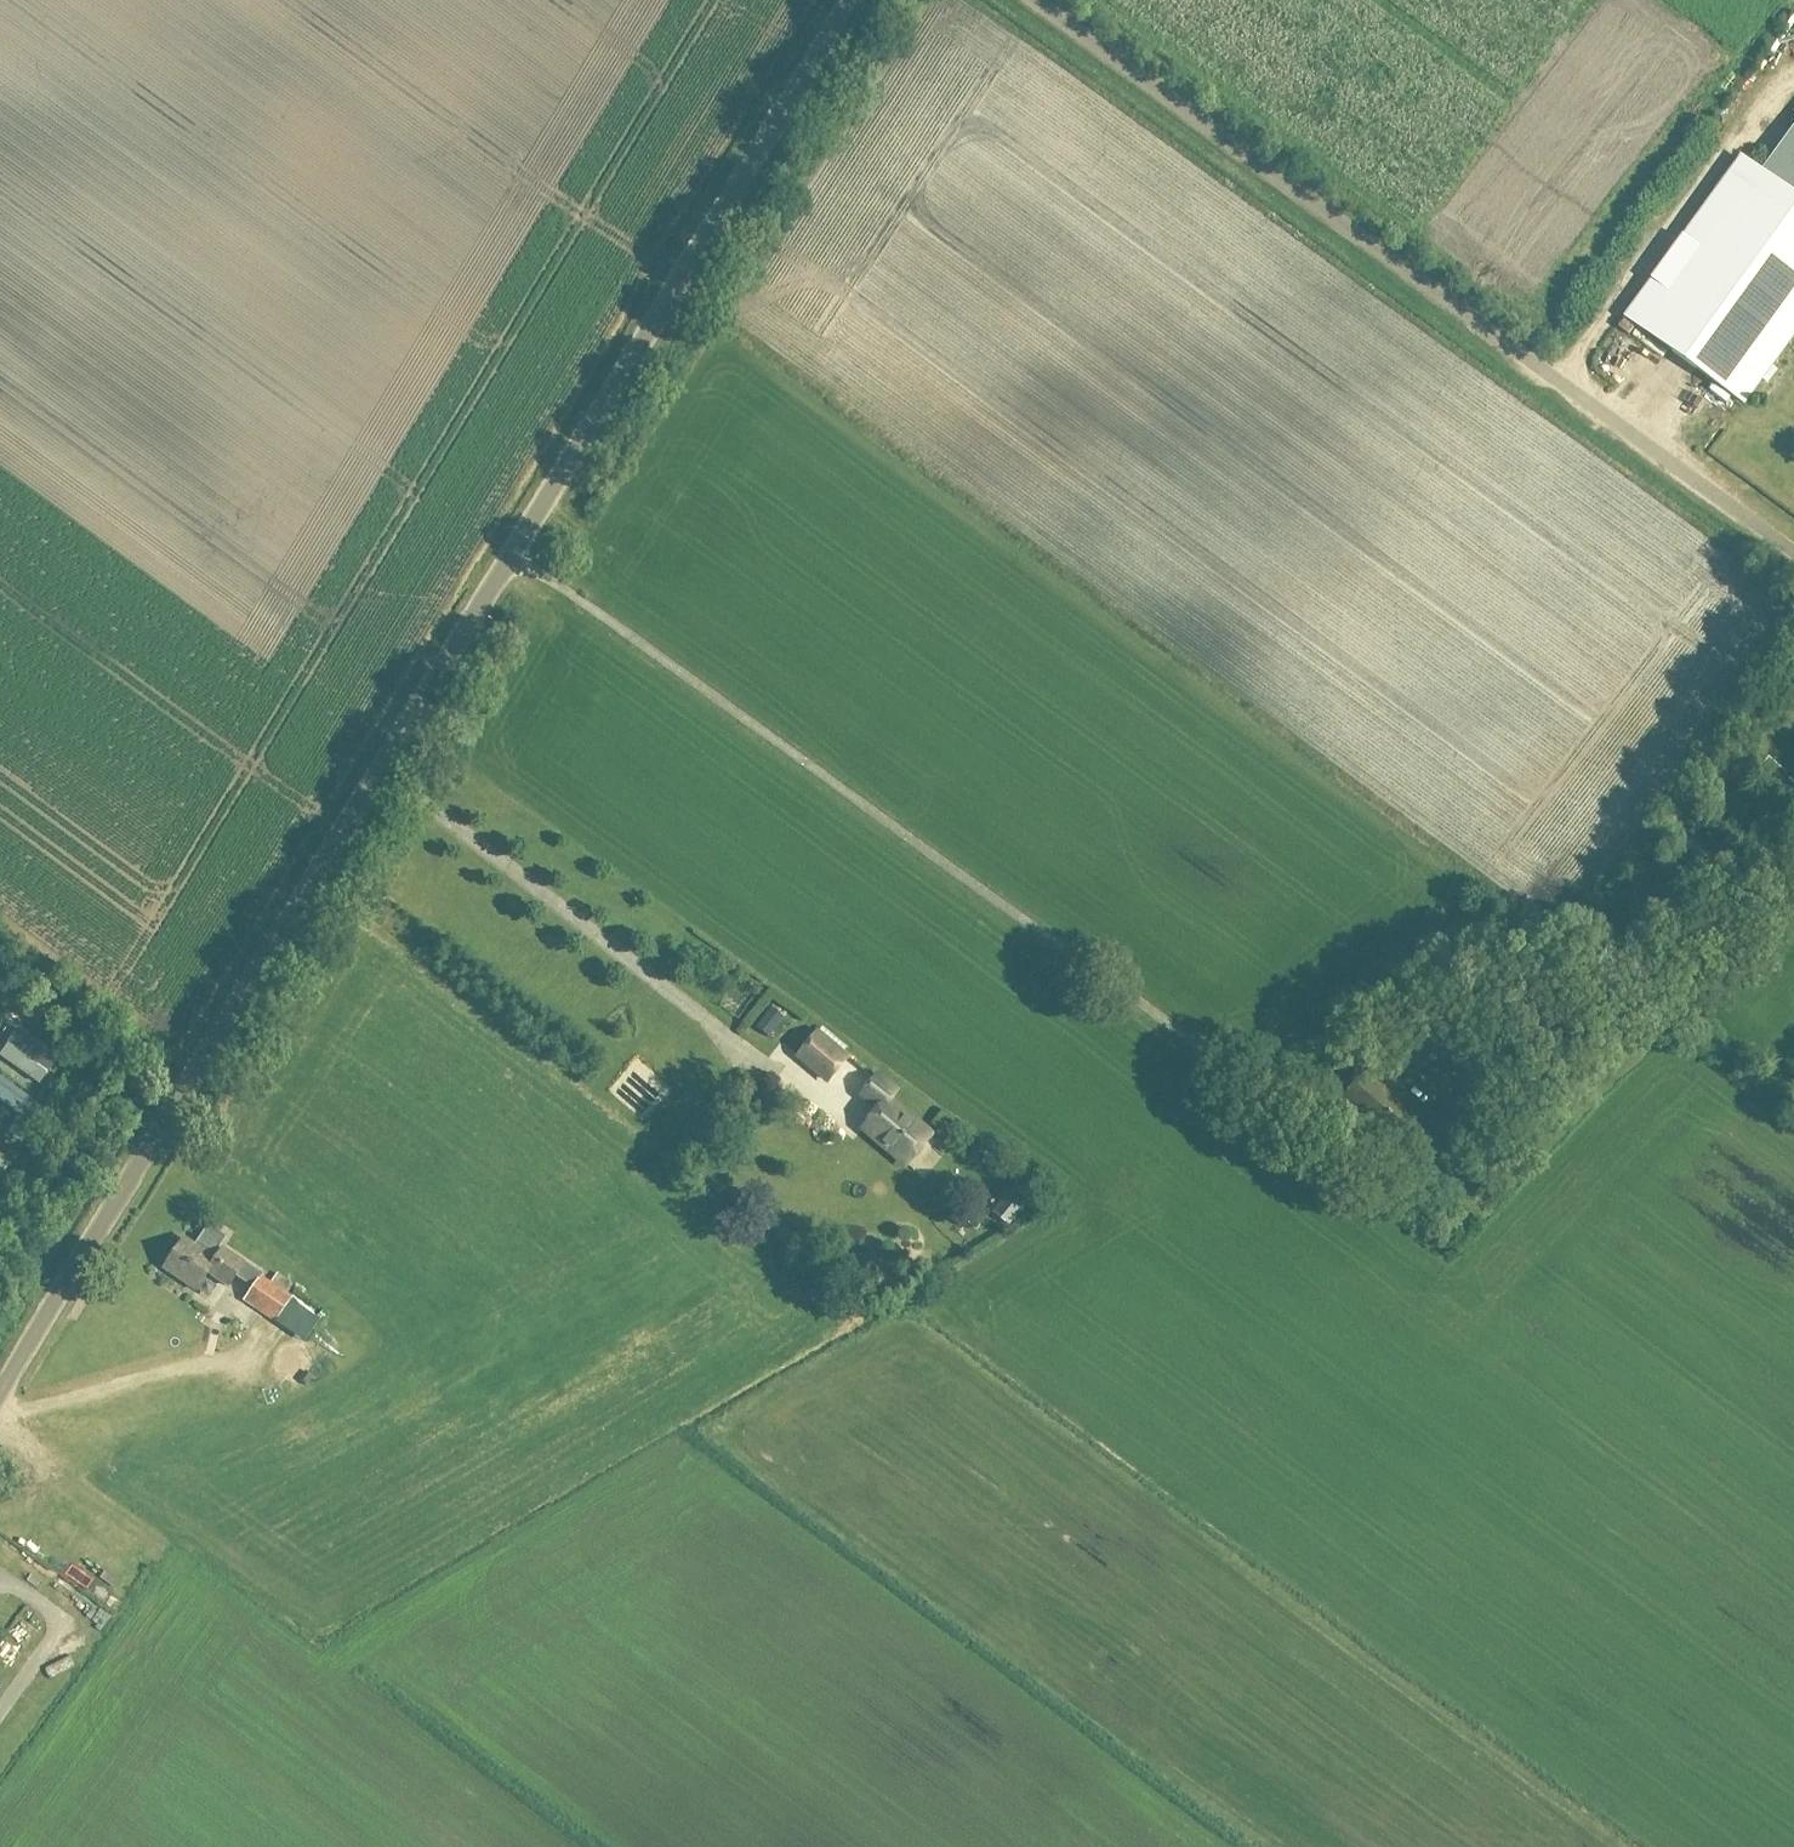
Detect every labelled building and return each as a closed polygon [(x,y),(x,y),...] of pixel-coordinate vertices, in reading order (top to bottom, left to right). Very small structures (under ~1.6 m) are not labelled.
[(1626,316),(1745,402),(1793,335),(1793,196),(1741,158),(1626,316)] [(772,1036),(785,1017),(772,1007),(758,1025),(772,1036)] [(1413,1072),(1462,1045),(1448,1021),(1398,1048),(1413,1072)] [(22,1029),(15,1038),(31,1051),(39,1043),(22,1029)] [(828,1080),(847,1057),(818,1032),(798,1055),(828,1080)] [(54,1065),(6,1037),(0,1048),(0,1053),(45,1079),(54,1065)] [(1394,1146),(1422,1112),(1368,1067),(1340,1101),(1394,1146)] [(908,1164),(932,1135),(888,1099),(896,1090),(878,1076),(863,1095),(880,1109),(864,1129),(908,1164)] [(278,1321),(294,1297),(287,1292),(293,1283),(277,1272),(271,1281),(261,1275),(263,1273),(223,1247),(218,1256),(213,1253),(224,1236),(208,1226),(209,1225),(208,1224),(194,1246),(184,1239),(165,1268),(198,1289),(209,1272),(229,1286),(237,1275),(254,1286),(245,1300),(278,1321)]
